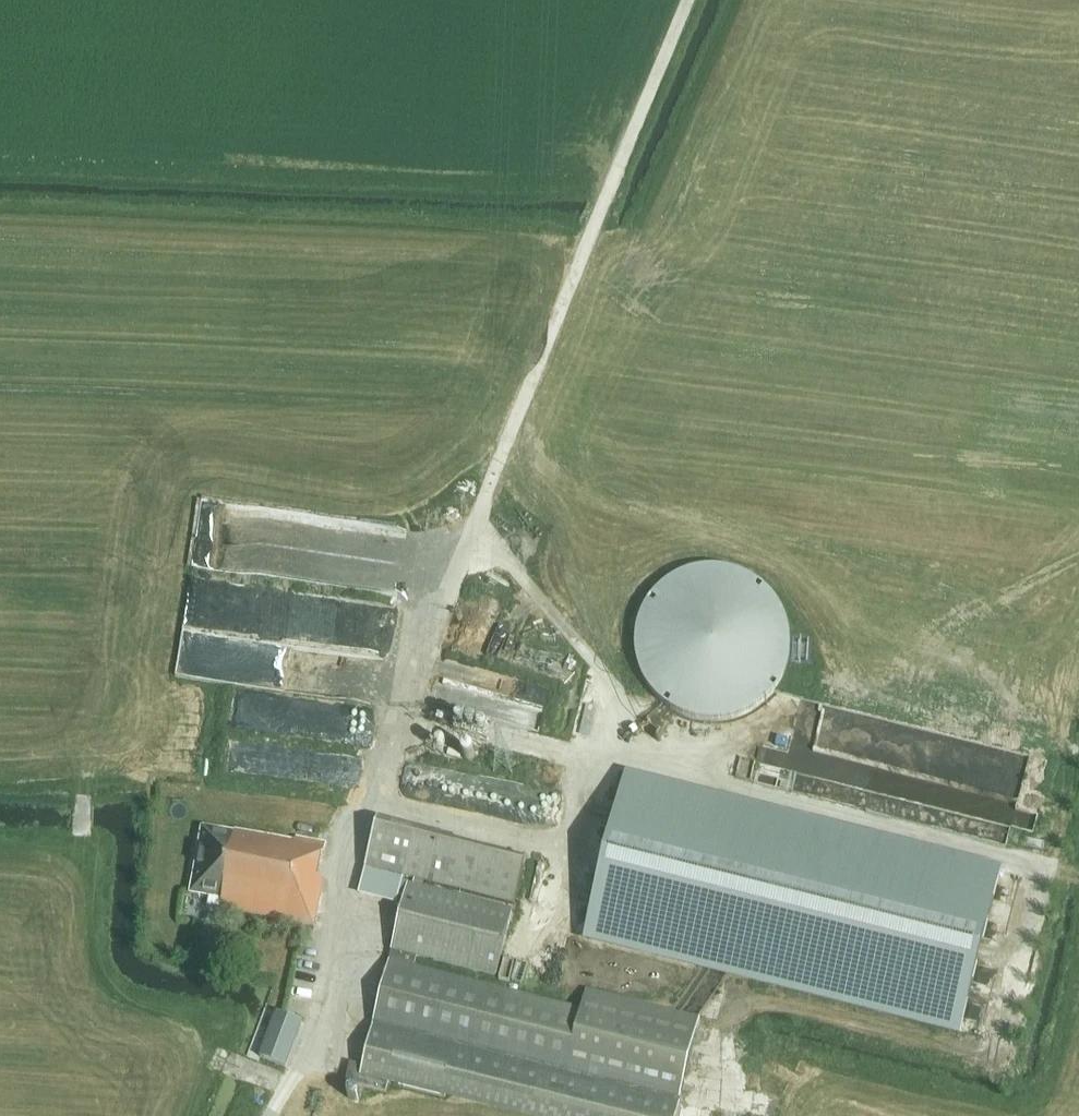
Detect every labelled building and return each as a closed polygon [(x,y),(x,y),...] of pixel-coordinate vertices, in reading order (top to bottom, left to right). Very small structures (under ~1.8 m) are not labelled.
[(641,674),(646,684),(653,694),(661,702),(670,709),(681,714),(691,718),(703,720),(714,721),(726,720),(737,717),(748,712),(758,706),(766,698),(773,691),(774,690),(780,680),(785,669),(788,658),(789,647),(789,635),(787,624),(783,613),(778,603),(771,593),(763,585),(753,578),(743,573),(732,569),(721,567),(709,566),(698,567),(687,570),(676,575),(666,581),(657,588),(650,597),(644,607),(639,618),(636,629),(634,640),(635,652),(637,663),(641,674)] [(304,592),(193,576),(186,627),(311,645),(313,630),(299,628),(304,592)] [(328,776),(328,749),(247,749),(247,755),(234,755),(234,764),(244,764),(244,776),(328,776)] [(588,924),(585,937),(704,966),(728,973),(960,1031),(999,872),(747,808),(714,800),(625,778),(622,789),(609,844),(602,869),(588,924)] [(362,867),(357,887),(398,897),(404,899),(407,884),(409,879),(512,904),(523,864),(372,826),(363,865),(362,867)] [(313,924),(325,867),(321,866),(326,843),(295,838),(295,841),(234,831),(234,832),(202,827),(189,893),(221,899),(219,907),(313,924)] [(581,1009),(413,968),(416,956),(495,976),(511,911),(407,884),(362,1067),(350,1064),(345,1084),(385,1094),(388,1084),(515,1115),(676,1115),(679,1103),(699,1018),(585,990),(581,1009)] [(259,1056),(285,1067),(302,1022),(276,1011),(259,1056)]
